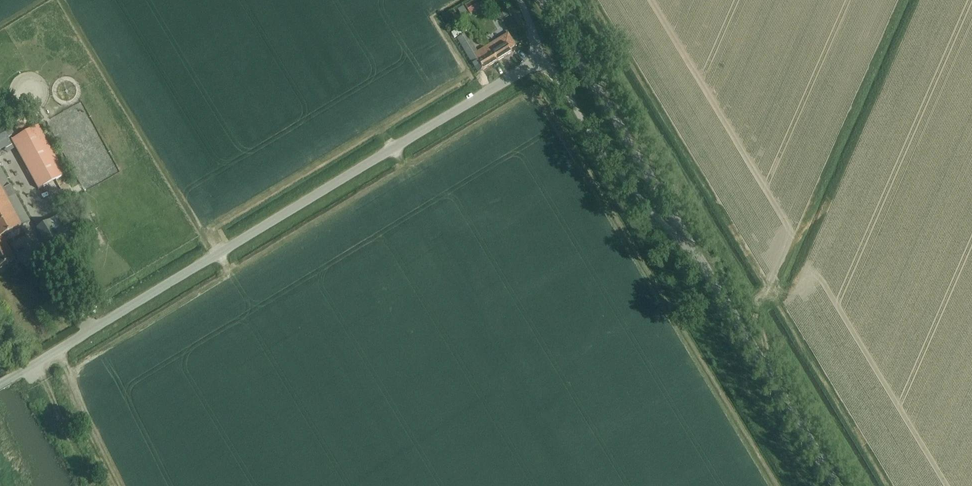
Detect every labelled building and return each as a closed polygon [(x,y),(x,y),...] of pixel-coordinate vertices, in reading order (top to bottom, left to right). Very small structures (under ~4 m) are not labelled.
[(467,14),(468,15),(474,23),(476,21),(471,13),(479,8),(473,0),(470,0),(461,6),(462,7),(457,10),(462,17),(467,14)] [(450,15),(446,20),(452,25),(456,19),(450,15)] [(494,42),(488,46),(492,52),(498,62),(512,53),(509,49),(515,45),(508,33),(502,37),(501,38),(494,42)] [(466,34),(457,40),(473,65),(474,68),(475,69),(478,74),(483,71),(498,62),(492,52),(488,46),(481,50),(478,52),(466,34)] [(8,140),(11,138),(9,136),(15,133),(10,125),(2,129),(0,130),(0,144),(8,140)] [(39,190),(65,176),(38,127),(12,141),(39,190)] [(0,168),(0,169),(0,269),(15,261),(2,237),(30,222),(0,168)] [(53,255),(79,239),(63,213),(37,228),(53,255)]
